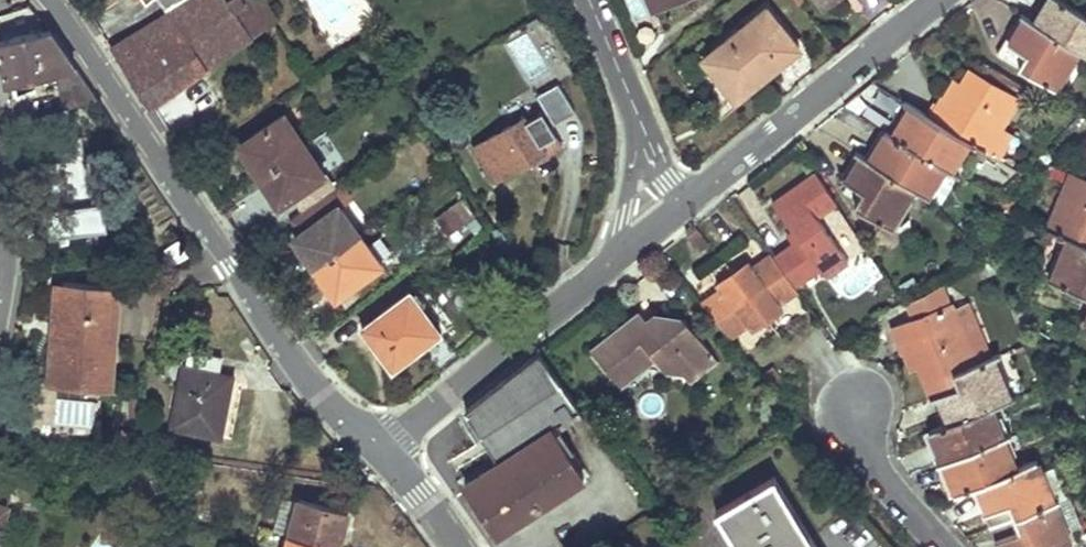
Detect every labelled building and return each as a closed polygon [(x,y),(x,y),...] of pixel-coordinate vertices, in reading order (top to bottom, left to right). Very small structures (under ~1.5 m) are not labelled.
[(167,9),(181,0),(160,0),(167,9)] [(169,11),(205,66),(276,18),(264,0),(187,0),(169,11)] [(654,10),(677,0),(650,0),(654,10)] [(1032,19),(1079,47),(1085,52),(1085,15),(1085,14),(1061,0),(1048,0),(1043,8),(1040,6),(1032,19)] [(703,58),(736,99),(763,77),(800,47),(766,5),(703,58)] [(205,66),(169,11),(112,48),(116,53),(118,51),(137,81),(151,103),(205,66)] [(1019,12),(995,53),(1018,66),(1025,53),(1008,42),(1024,15),(1019,12)] [(513,29),(530,57),(560,41),(543,13),(513,29)] [(1054,88),(1079,47),(1032,19),(1024,15),(1008,42),(1025,53),(1018,66),(1054,88)] [(51,32),(3,41),(7,66),(11,87),(58,76),(66,107),(78,104),(79,107),(98,102),(51,32)] [(943,46),(934,35),(923,44),(932,55),(943,46)] [(1021,82),(984,61),(980,68),(1017,89),(1021,82)] [(1018,96),(969,67),(960,82),(952,78),(942,96),(939,94),(928,115),(969,139),(986,149),(1001,125),(1018,96)] [(928,115),(904,100),(896,113),(902,116),(892,133),(948,166),(952,169),(969,139),(928,115)] [(524,115),(473,146),(494,180),(528,159),(530,162),(561,143),(541,110),(527,119),(524,115)] [(285,113),(239,145),(247,157),(259,174),(305,143),(285,113)] [(1001,125),(986,149),(999,157),(1014,133),(1001,125)] [(869,159),(914,186),(929,195),(948,166),(892,133),(886,129),(877,144),(869,159)] [(53,230),(95,223),(81,133),(39,140),(44,174),(53,230)] [(259,174),(270,190),(276,185),(286,199),(326,173),(305,143),(259,174)] [(914,186),(869,159),(858,152),(850,166),(855,169),(847,181),(862,190),(853,204),(890,226),(914,186)] [(948,166),(929,195),(938,201),(957,172),(952,169),(948,166)] [(798,239),(773,256),(794,285),(819,268),(825,276),(848,260),(816,215),(836,202),(815,171),(772,202),(798,239)] [(1071,173),(1066,186),(1063,185),(1056,203),(1058,204),(1048,228),(1067,236),(1085,244),(1085,179),(1071,173)] [(300,233),(310,247),(304,251),(315,267),(360,233),(337,205),(352,194),(342,181),(298,212),(308,227),(300,233)] [(276,185),(270,190),(281,204),(286,199),(276,185)] [(475,213),(464,196),(435,218),(446,235),(475,213)] [(298,212),(290,218),(300,233),(308,227),(298,212)] [(27,233),(37,233),(36,222),(27,223),(27,233)] [(683,230),(691,240),(700,233),(691,223),(683,230)] [(171,246),(179,241),(172,230),(163,235),(171,246)] [(37,233),(27,233),(27,244),(36,244),(38,244),(37,233)] [(300,233),(294,237),(304,251),(310,247),(300,233)] [(315,267),(326,282),(333,277),(343,291),(381,263),(360,233),(315,267)] [(699,249),(707,243),(700,233),(691,240),(699,249)] [(1067,236),(1050,278),(1085,293),(1085,244),(1067,236)] [(166,249),(175,263),(188,255),(179,241),(171,246),(166,249)] [(27,244),(27,255),(37,254),(36,244),(27,244)] [(720,290),(700,303),(728,337),(746,324),(750,330),(782,308),(778,301),(796,289),(794,285),(773,256),(772,254),(753,266),(749,260),(715,284),(720,290)] [(333,277),(326,282),(337,297),(343,291),(333,277)] [(63,325),(67,282),(59,281),(54,336),(67,337),(68,325),(63,325)] [(115,286),(67,282),(63,325),(68,325),(67,337),(54,336),(51,383),(111,388),(114,342),(110,342),(115,286)] [(948,304),(940,283),(906,301),(913,318),(948,304)] [(441,330),(411,290),(362,327),(373,340),(377,341),(396,365),(422,345),(439,368),(458,354),(440,331),(441,330)] [(965,301),(954,306),(964,333),(976,328),(965,301)] [(913,318),(891,327),(901,350),(903,349),(910,366),(917,364),(930,397),(936,394),(959,385),(953,370),(976,361),(964,333),(954,306),(952,302),(948,304),(913,318)] [(673,304),(658,316),(661,320),(666,325),(681,313),(673,304)] [(661,320),(658,316),(651,308),(642,315),(653,327),(661,320)] [(681,373),(710,349),(681,313),(666,325),(661,320),(653,327),(642,315),(639,310),(591,350),(620,385),(654,357),(666,370),(681,373)] [(377,341),(373,340),(393,368),(396,365),(377,341)] [(710,349),(681,373),(690,383),(719,360),(710,349)] [(584,413),(538,350),(465,410),(481,434),(498,460),(465,482),(483,510),(497,532),(584,477),(551,426),(555,423),(559,429),(584,413)] [(172,427),(221,438),(234,376),(219,374),(223,357),(191,351),(187,367),(184,366),(172,427)] [(991,404),(1010,397),(992,354),(976,361),(953,370),(959,385),(936,394),(942,409),(947,422),(991,404)] [(779,377),(771,367),(760,375),(769,386),(779,377)] [(8,413),(11,397),(0,395),(0,412),(8,413)] [(930,448),(936,463),(1003,436),(991,404),(947,422),(929,429),(935,446),(930,448)] [(935,446),(929,429),(924,432),(930,448),(935,446)] [(118,431),(116,443),(134,445),(136,433),(118,431)] [(134,445),(153,448),(155,436),(136,433),(134,445)] [(1016,466),(1003,436),(936,463),(942,478),(951,474),(958,490),(975,483),(1016,466)] [(1052,500),(1035,459),(1016,466),(975,483),(987,512),(1011,502),(1016,515),(1018,514),(1052,500)] [(951,474),(942,478),(949,494),(958,490),(951,474)] [(772,475),(718,508),(741,546),(815,546),(772,475)] [(1069,494),(1052,500),(1018,514),(1024,527),(997,538),(1001,546),(1056,546),(1071,541),(1066,529),(1081,523),(1069,494)] [(300,498),(291,533),(339,546),(344,528),(349,511),(300,498)] [(1011,502),(987,512),(992,525),(1016,515),(1011,502)] [(1016,515),(992,525),(997,538),(1024,527),(1018,514),(1016,515)] [(291,533),(287,546),(339,546),(291,533)]
